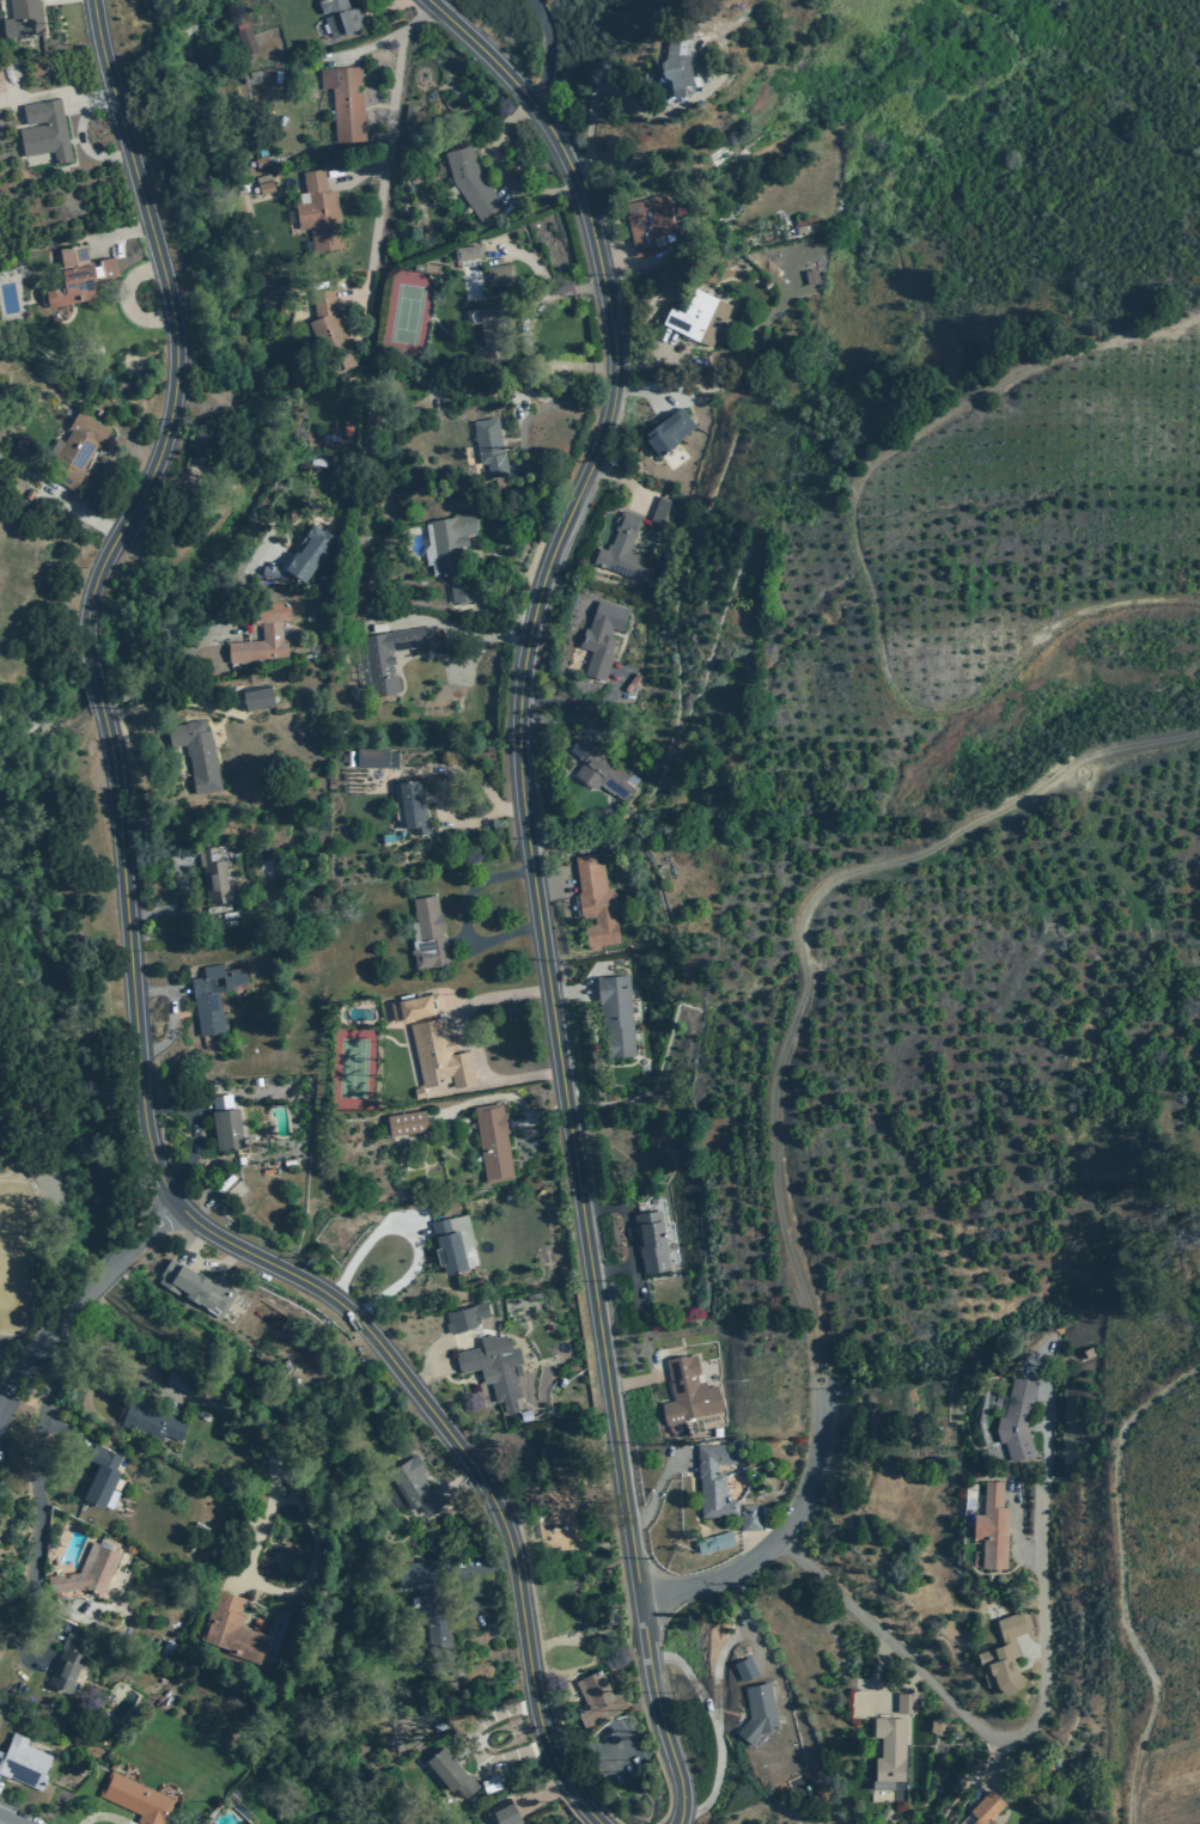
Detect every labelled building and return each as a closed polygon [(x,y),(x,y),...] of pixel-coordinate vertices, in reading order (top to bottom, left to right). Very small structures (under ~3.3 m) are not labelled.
[(11,18),(2,19),(5,38),(44,33),(41,0),(38,0),(9,0),(11,18)] [(330,38),(363,28),(357,7),(349,10),(346,0),(317,0),(330,38)] [(245,23),(246,29),(248,28),(256,51),(245,55),(237,32),(238,31),(237,26),(245,23)] [(663,77),(669,80),(674,98),(684,96),(682,87),(693,85),(688,62),(692,32),(669,30),(665,60),(660,65),(663,77)] [(335,142),(365,141),(361,92),(357,92),(357,86),(361,86),(360,67),(330,69),(335,142)] [(261,83),(260,71),(243,73),(244,85),(261,83)] [(22,105),(26,128),(18,129),(24,157),(53,152),(55,164),(72,160),(60,98),(22,105)] [(403,129),(407,104),(415,105),(412,130),(403,129)] [(502,206),(477,171),(470,146),(444,152),(452,183),(480,221),(502,206)] [(257,169),(254,159),(267,155),(269,165),(257,169)] [(342,248),(335,190),(327,191),(323,169),(301,172),(305,193),(299,194),(299,201),(294,201),(298,232),(311,230),(315,251),(342,248)] [(260,195),(257,185),(272,181),(274,191),(260,195)] [(668,193),(650,196),(651,197),(622,203),(634,257),(652,254),(650,238),(676,233),(668,193)] [(796,225),(796,221),(815,216),(816,221),(796,225)] [(798,236),(796,227),(817,222),(818,231),(798,236)] [(456,261),(453,248),(480,244),(482,258),(456,261)] [(48,307),(90,300),(86,282),(96,281),(92,264),(89,264),(85,245),(55,250),(61,288),(45,291),(48,307)] [(425,263),(424,272),(439,273),(440,266),(425,263)] [(489,287),(487,267),(508,264),(511,285),(489,287)] [(806,286),(804,272),(815,269),(818,283),(806,286)] [(316,319),(307,323),(329,377),(358,365),(336,312),(333,289),(311,292),(316,319)] [(670,307),(662,324),(711,347),(718,330),(709,325),(713,316),(725,322),(732,306),(695,289),(684,313),(670,307)] [(474,364),(507,359),(500,305),(464,310),(467,327),(480,324),(482,346),(471,348),(474,364)] [(382,405),(377,439),(363,437),(367,404),(382,405)] [(654,457),(647,449),(651,446),(646,440),(650,438),(646,433),(681,407),(695,427),(676,441),(677,444),(659,457),(658,455),(654,457)] [(74,492),(85,472),(81,470),(96,446),(99,447),(110,429),(78,411),(67,429),(71,431),(56,456),(53,455),(42,472),(74,492)] [(498,417),(487,419),(487,420),(473,422),(482,480),(508,475),(505,456),(504,456),(498,417)] [(343,435),(345,421),(352,421),(351,437),(343,435)] [(339,441),(319,439),(321,433),(339,435),(339,441)] [(310,464),(312,457),(325,459),(324,466),(310,464)] [(647,525),(670,533),(682,505),(659,496),(647,525)] [(641,519),(622,511),(614,530),(616,530),(610,545),(608,544),(605,550),(598,548),(592,563),(644,584),(652,561),(628,551),(641,519)] [(473,514),(428,521),(438,575),(464,571),(458,536),(476,533),(473,514)] [(336,538),(323,530),(322,531),(312,524),(282,567),(304,582),(319,562),(325,567),(333,556),(327,553),(336,538)] [(475,599),(471,581),(450,585),(452,603),(475,599)] [(604,682),(613,654),(610,653),(615,638),(609,636),(611,628),(621,632),(627,610),(597,600),(587,629),(585,628),(579,647),(591,651),(583,675),(604,682)] [(288,659),(286,639),(282,639),(281,621),(290,620),(288,602),(260,603),(262,640),(227,642),(229,664),(288,659)] [(389,651),(394,649),(394,651),(433,645),(431,626),(363,636),(372,696),(398,693),(395,675),(392,676),(392,673),(394,671),(392,666),(390,665),(394,664),(392,655),(389,655),(389,651)] [(242,693),(245,712),(274,706),(270,687),(242,693)] [(209,730),(205,731),(202,719),(166,726),(170,748),(184,744),(195,794),(221,789),(209,730)] [(577,737),(567,751),(583,762),(574,774),(596,789),(599,785),(622,803),(633,788),(625,782),(629,776),(610,762),(609,763),(591,750),(592,749),(577,737)] [(388,749),(357,748),(357,768),(388,768),(388,749)] [(404,829),(409,828),(410,836),(430,834),(427,817),(426,817),(421,780),(398,782),(404,829)] [(205,904),(229,901),(224,861),(218,861),(215,848),(197,849),(205,904)] [(611,887),(607,889),(603,862),(597,864),(596,854),(574,858),(580,893),(577,893),(580,917),(593,916),(595,925),(584,926),(587,947),(590,947),(590,950),(598,948),(598,945),(619,942),(614,913),(616,913),(611,887)] [(412,899),(419,941),(427,940),(428,948),(413,951),(415,969),(428,968),(449,964),(444,935),(441,935),(441,932),(444,931),(441,913),(439,913),(435,896),(412,899)] [(202,968),(205,977),(190,978),(199,1036),(224,1032),(218,993),(232,990),(231,986),(246,983),(244,966),(224,970),(223,964),(202,968)] [(634,1056),(628,975),(596,977),(603,1059),(634,1056)] [(475,1084),(468,1050),(458,1053),(455,1037),(447,1038),(438,993),(390,1002),(394,1021),(401,1020),(402,1024),(409,1023),(422,1087),(450,1081),(449,1076),(450,1075),(453,1088),(475,1084)] [(413,1088),(422,1086),(425,1097),(415,1099),(413,1088)] [(217,1151),(243,1146),(238,1108),(233,1109),(231,1094),(212,1097),(213,1111),(211,1111),(217,1151)] [(501,1103),(474,1108),(485,1183),(513,1178),(506,1133),(508,1133),(506,1112),(502,1114),(501,1103)] [(386,1116),(389,1136),(427,1130),(425,1110),(386,1116)] [(32,1181),(16,1164),(26,1152),(43,1169),(32,1181)] [(644,1274),(670,1269),(660,1210),(634,1215),(644,1274)] [(444,1275),(468,1269),(458,1231),(451,1232),(447,1218),(431,1222),(444,1275)] [(156,1281),(179,1297),(182,1293),(209,1310),(213,1304),(224,1311),(232,1298),(229,1297),(233,1289),(223,1283),(224,1281),(213,1275),(211,1280),(197,1271),(196,1273),(181,1263),(181,1264),(170,1258),(156,1281)] [(528,1300),(526,1294),(540,1292),(541,1298),(528,1300)] [(445,1313),(447,1323),(445,1324),(447,1334),(450,1332),(451,1334),(465,1330),(465,1329),(477,1326),(476,1323),(480,1322),(480,1319),(489,1317),(486,1301),(475,1305),(475,1306),(445,1313)] [(501,1401),(495,1402),(491,1381),(483,1384),(480,1368),(461,1373),(456,1353),(481,1347),(479,1338),(494,1334),(495,1337),(505,1335),(506,1340),(508,1340),(511,1349),(518,1348),(522,1364),(518,1364),(522,1374),(516,1375),(522,1397),(514,1398),(517,1409),(504,1413),(501,1401)] [(1084,1361),(1079,1353),(1090,1347),(1095,1355),(1084,1361)] [(665,1360),(674,1401),(662,1403),(666,1425),(684,1421),(684,1419),(703,1415),(721,1411),(717,1385),(706,1387),(705,1381),(698,1383),(696,1375),(700,1374),(696,1354),(665,1360)] [(191,1395),(164,1383),(172,1366),(199,1377),(191,1395)] [(564,1387),(559,1385),(562,1377),(567,1379),(564,1387)] [(1010,1462),(1005,1441),(999,1441),(995,1429),(999,1416),(1004,1416),(1012,1377),(1037,1383),(1028,1423),(1028,1433),(1035,1453),(1010,1462)] [(135,1422),(179,1441),(187,1422),(145,1405),(146,1401),(132,1395),(120,1425),(133,1429),(135,1422)] [(522,1421),(519,1411),(530,1409),(532,1419),(522,1421)] [(120,1472),(115,1470),(121,1456),(95,1444),(87,1460),(97,1464),(81,1499),(103,1508),(120,1472)] [(741,1515),(700,1517),(699,1477),(698,1477),(696,1446),(735,1445),(735,1464),(717,1464),(717,1472),(724,1472),(725,1494),(730,1494),(730,1500),(737,1500),(737,1505),(757,1505),(757,1511),(760,1511),(760,1530),(741,1531),(741,1515)] [(410,1509),(388,1472),(410,1458),(409,1457),(415,1453),(425,1470),(420,1474),(430,1489),(435,1486),(445,1501),(424,1515),(418,1506),(410,1509)] [(985,1481),(1003,1481),(1001,1507),(1009,1507),(1006,1568),(981,1567),(982,1537),(973,1537),(974,1513),(983,1514),(985,1481)] [(696,1541),(700,1554),(735,1544),(731,1531),(696,1541)] [(78,1573),(50,1575),(51,1592),(85,1590),(102,1596),(120,1554),(91,1542),(78,1573)] [(400,1587),(418,1586),(420,1624),(441,1622),(437,1561),(398,1563),(400,1587)] [(269,1636),(239,1625),(243,1616),(239,1615),(245,1599),(218,1588),(200,1639),(227,1649),(226,1652),(258,1664),(269,1636)] [(995,1684),(987,1686),(976,1653),(1004,1643),(995,1621),(1021,1612),(1021,1613),(1027,1612),(1033,1630),(1013,1636),(1018,1651),(1011,1653),(1013,1660),(1015,1661),(1018,1672),(1025,1677),(1021,1682),(1021,1683),(1011,1694),(1009,1691),(1006,1694),(995,1684)] [(61,1648),(60,1648),(67,1631),(83,1639),(77,1652),(85,1655),(68,1694),(47,1684),(61,1648)] [(160,1652),(166,1639),(178,1643),(171,1658),(160,1652)] [(742,1682),(733,1663),(750,1655),(759,1673),(742,1682)] [(613,1694),(620,1690),(628,1708),(585,1728),(574,1707),(585,1701),(575,1682),(601,1670),(613,1694)] [(750,1716),(744,1686),(769,1682),(779,1728),(761,1732),(751,1744),(737,1732),(750,1716)] [(896,1692),(896,1713),(916,1713),(916,1694),(896,1692)] [(875,1780),(875,1757),(881,1757),(881,1737),(873,1737),(873,1718),(904,1718),(904,1781),(875,1780)] [(942,1733),(930,1732),(932,1719),(944,1721),(942,1733)] [(433,1726),(435,1731),(444,1727),(440,1722),(433,1726)] [(8,1777),(8,1776),(41,1791),(47,1776),(43,1775),(51,1756),(25,1745),(29,1739),(12,1732),(8,1740),(10,1740),(5,1753),(0,1751),(0,1774),(8,1777)] [(450,1791),(425,1759),(443,1745),(465,1774),(467,1773),(477,1786),(462,1799),(452,1788),(450,1791)] [(98,1795),(139,1814),(136,1822),(141,1823),(163,1823),(173,1800),(110,1770),(98,1795)] [(481,1781),(497,1775),(501,1788),(486,1794),(481,1781)] [(989,1819),(994,1823),(970,1823),(976,1817),(969,1810),(989,1789),(1005,1804),(989,1819)] [(522,1823),(519,1823),(499,1823),(491,1807),(510,1798),(522,1823)] [(245,1819),(234,1810),(239,1804),(250,1814),(245,1819)]
